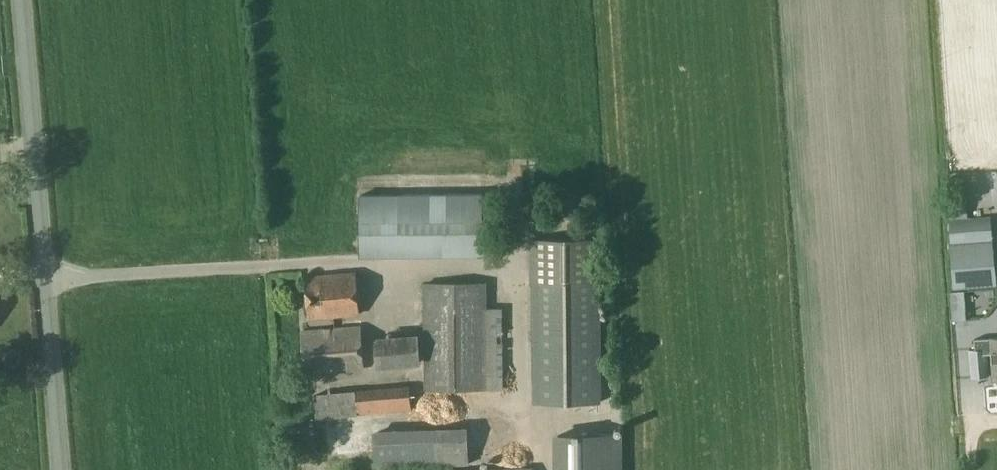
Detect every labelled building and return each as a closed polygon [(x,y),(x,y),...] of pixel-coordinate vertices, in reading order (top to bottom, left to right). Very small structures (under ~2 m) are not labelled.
[(361,192),(361,252),(483,252),(483,192),(361,192)] [(991,216),(949,220),(952,289),(996,286),(991,216)] [(534,401),(601,401),(600,241),(534,241),(534,401)] [(309,318),(358,314),(355,273),(306,278),(309,318)] [(484,310),(484,283),(424,284),(424,389),(503,389),(502,310),(484,310)] [(964,289),(950,290),(952,319),(966,318),(964,289)] [(307,371),(361,367),(358,327),(303,331),(307,371)] [(376,367),(418,363),(416,336),(374,339),(376,367)] [(975,339),(976,348),(970,348),(972,375),(992,373),(993,379),(996,379),(996,338),(975,339)] [(315,418),(358,414),(412,410),(409,384),(313,391),(315,418)] [(562,435),(562,469),(622,469),(622,435),(562,435)]
